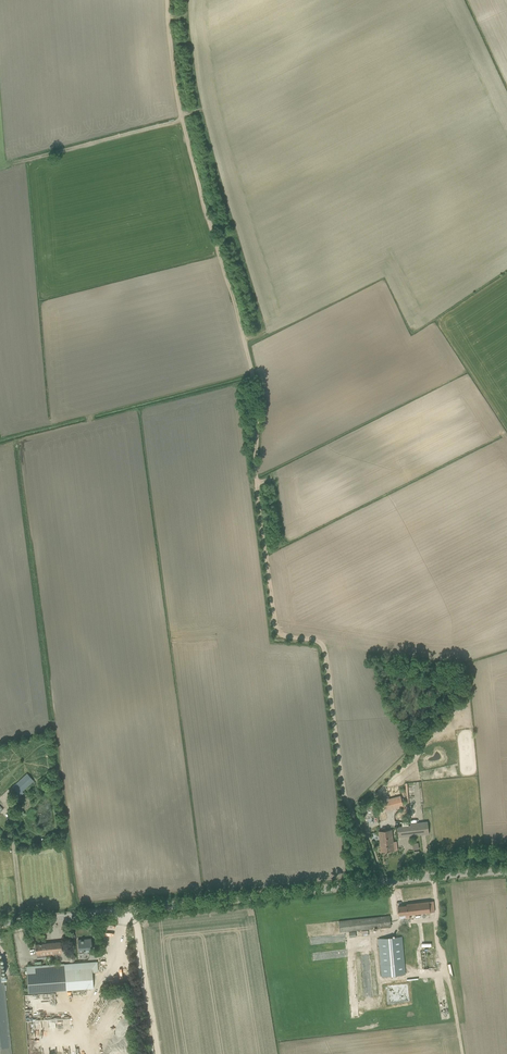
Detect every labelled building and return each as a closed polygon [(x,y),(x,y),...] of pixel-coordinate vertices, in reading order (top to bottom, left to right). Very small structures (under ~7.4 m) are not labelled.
[(27,774),(12,787),(19,794),(33,781),(27,774)] [(399,796),(382,801),(385,811),(402,806),(404,806),(401,796),(399,796)] [(410,825),(397,827),(398,837),(429,834),(428,822),(410,824),(410,825)] [(379,831),(381,852),(394,850),(392,830),(379,831)] [(406,904),(407,905),(398,906),(399,912),(399,914),(405,914),(406,919),(410,918),(409,915),(435,912),(434,906),(433,901),(406,904)] [(339,921),(340,932),(391,927),(390,916),(339,921)] [(378,939),(382,977),(405,974),(402,936),(378,939)] [(92,952),(91,939),(77,940),(79,953),(84,952),(84,949),(88,948),(89,952),(92,952)] [(35,944),(36,950),(36,955),(62,953),(60,942),(35,944)] [(92,972),(98,972),(97,962),(64,964),(26,966),(28,993),(93,988),(92,972)] [(8,1047),(0,969),(0,1053),(9,1053),(8,1047)]
